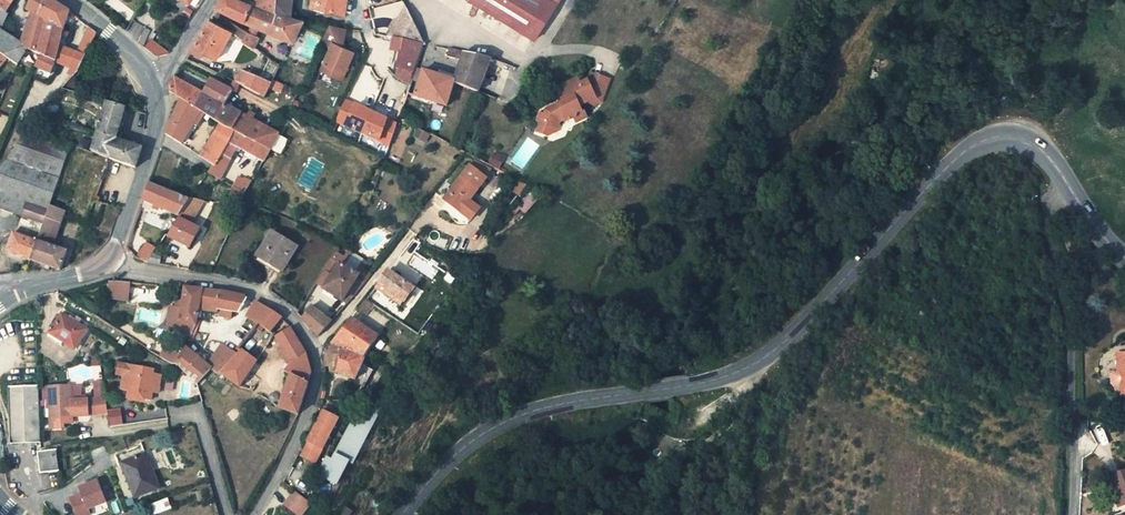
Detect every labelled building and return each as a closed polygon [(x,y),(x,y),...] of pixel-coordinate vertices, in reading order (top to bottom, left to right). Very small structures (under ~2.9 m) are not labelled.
[(34,52),(43,20),(37,16),(43,0),(30,0),(26,10),(31,13),(18,41),(0,31),(0,53),(7,58),(17,63),(26,47),(34,52)] [(2,12),(11,0),(0,0),(0,10),(2,12)] [(58,44),(61,33),(68,15),(49,0),(43,0),(37,16),(43,20),(34,52),(39,54),(34,65),(50,72),(54,60),(58,44)] [(251,5),(238,0),(220,0),(218,3),(215,9),(219,11),(244,22),(251,5)] [(254,6),(273,13),(275,0),(255,0),(254,6)] [(290,17),(291,9),(291,0),(275,0),(273,13),(290,17)] [(311,9),(344,16),(347,0),(313,0),(311,9)] [(561,0),(468,0),(536,41),(561,0)] [(251,5),(244,22),(293,43),(303,21),(290,17),(273,13),(254,6),(251,5)] [(421,45),(404,8),(396,22),(394,21),(388,31),(391,33),(388,37),(393,39),(421,45)] [(210,57),(216,60),(231,31),(214,21),(209,19),(191,50),(209,60),(210,57)] [(330,25),(321,43),(331,47),(343,53),(348,28),(330,25)] [(234,33),(253,47),(259,36),(238,27),(234,33)] [(77,54),(85,58),(95,35),(86,29),(77,54)] [(421,45),(393,39),(390,50),(399,52),(396,67),(397,68),(395,78),(410,85),(411,80),(414,70),(421,45)] [(154,56),(155,57),(167,54),(150,40),(144,48),(154,56)] [(77,74),(85,58),(77,54),(58,44),(54,60),(71,70),(77,74)] [(346,69),(352,57),(343,53),(331,47),(322,67),(335,73),(338,65),(346,69)] [(454,84),(474,91),(477,92),(491,59),(483,56),(446,49),(445,56),(460,60),(455,75),(456,76),(454,84)] [(273,62),(280,67),(283,61),(276,57),(273,62)] [(335,73),(322,67),(320,72),(340,81),(346,69),(338,65),(335,73)] [(73,79),(77,74),(71,70),(68,76),(73,79)] [(270,87),(272,83),(242,70),(235,84),(253,93),(264,98),(270,87)] [(416,97),(446,107),(454,84),(456,76),(455,75),(438,70),(437,77),(414,70),(411,80),(420,83),(416,97)] [(580,79),(562,86),(565,95),(568,103),(561,106),(560,103),(549,107),(546,113),(541,111),(538,117),(539,122),(535,130),(545,135),(549,127),(555,129),(558,122),(564,119),(566,123),(575,119),(577,115),(582,113),(580,107),(590,103),(593,104),(603,99),(610,81),(592,74),(589,81),(582,84),(580,79)] [(170,92),(179,98),(200,110),(216,120),(224,104),(231,91),(209,79),(203,92),(175,76),(169,86),(170,92)] [(272,83),(270,87),(281,92),(284,85),(274,80),(272,83)] [(231,91),(224,104),(241,113),(253,93),(235,84),(231,91)] [(179,98),(165,133),(181,144),(200,110),(179,98)] [(358,104),(345,99),(336,120),(349,125),(358,104)] [(141,151),(117,140),(125,108),(107,103),(106,104),(91,154),(107,160),(135,171),(141,151)] [(247,116),(241,113),(224,104),(216,120),(220,122),(233,129),(270,149),(275,140),(280,130),(275,128),(273,131),(252,119),(258,110),(252,106),(247,116)] [(372,110),(358,104),(349,125),(363,132),(372,110)] [(398,121),(372,110),(363,132),(391,143),(398,121)] [(582,113),(577,115),(575,119),(577,125),(584,122),(588,118),(587,114),(582,113)] [(220,122),(199,156),(212,165),(213,166),(222,153),(233,129),(220,122)] [(233,129),(222,153),(230,159),(235,151),(239,153),(240,150),(245,153),(244,156),(254,161),(255,159),(262,163),(270,149),(233,129)] [(431,135),(419,129),(414,138),(426,145),(431,135)] [(26,205),(48,212),(50,208),(53,198),(70,146),(29,131),(0,168),(0,196),(26,205)] [(275,140),(270,149),(279,155),(285,145),(275,140)] [(218,179),(230,159),(222,153),(213,166),(212,165),(207,172),(207,173),(218,179)] [(506,161),(494,155),(489,165),(501,171),(506,161)] [(445,200),(449,204),(465,217),(475,206),(469,201),(488,178),(473,165),(445,200)] [(234,180),(232,189),(228,201),(241,206),(245,193),(250,185),(234,180)] [(148,181),(142,200),(179,215),(189,200),(148,181)] [(181,216),(180,218),(190,224),(203,201),(191,198),(189,200),(179,215),(181,216)] [(30,260),(48,212),(26,205),(15,235),(13,234),(6,253),(29,261),(30,260)] [(63,216),(65,212),(50,208),(48,212),(30,260),(29,261),(58,270),(60,270),(66,252),(54,248),(63,216)] [(191,248),(201,230),(190,224),(180,218),(169,236),(191,248)] [(270,269),(272,268),(281,273),(298,246),(273,231),(259,256),(264,259),(261,264),(270,269)] [(136,259),(148,262),(153,254),(157,248),(147,244),(136,259)] [(337,252),(334,256),(343,262),(350,266),(353,263),(366,271),(363,274),(366,276),(368,277),(372,273),(367,270),(370,265),(349,253),(346,257),(337,252)] [(159,265),(161,257),(153,254),(148,262),(159,265)] [(325,291),(347,303),(351,298),(349,297),(359,284),(366,276),(363,274),(366,271),(353,263),(350,266),(343,262),(325,291)] [(388,270),(378,284),(404,301),(414,287),(388,270)] [(121,281),(111,283),(109,298),(128,300),(130,282),(121,281)] [(378,284),(376,288),(402,305),(404,301),(378,284)] [(199,305),(202,289),(186,287),(184,296),(183,306),(176,305),(169,304),(167,322),(174,334),(190,335),(195,324),(197,324),(199,305)] [(202,289),(199,305),(208,306),(208,304),(218,307),(237,310),(244,298),(246,297),(232,293),(202,289)] [(183,306),(184,296),(177,295),(176,305),(183,306)] [(257,301),(253,303),(247,316),(257,321),(274,333),(288,325),(285,321),(281,317),(277,313),(274,311),(264,305),(257,301)] [(332,321),(312,308),(302,319),(319,337),(332,321)] [(86,330),(61,315),(48,335),(73,350),(86,330)] [(233,356),(257,321),(247,316),(223,347),(232,356),(233,356)] [(380,348),(374,344),(379,337),(350,319),(331,345),(330,346),(366,357),(368,354),(370,350),(376,353),(380,348)] [(232,356),(220,374),(240,386),(274,333),(257,321),(233,356),(232,356)] [(166,330),(174,334),(167,322),(166,330)] [(282,346),(278,349),(283,358),(301,347),(290,329),(276,337),(282,346)] [(177,363),(187,374),(201,358),(186,344),(181,355),(177,363)] [(220,374),(232,356),(223,347),(220,345),(206,363),(201,358),(187,374),(196,384),(197,384),(210,369),(219,375),(220,374)] [(327,345),(325,366),(336,369),(335,372),(354,380),(353,384),(363,387),(364,387),(370,373),(361,368),(366,357),(330,346),(331,345),(327,345)] [(165,347),(161,357),(172,363),(177,363),(181,355),(165,347)] [(283,358),(290,364),(306,355),(303,350),(301,347),(283,358)] [(291,375),(280,408),(298,414),(309,380),(311,370),(306,355),(290,364),(284,371),(291,375)] [(1105,358),(1105,376),(1104,389),(1104,399),(1124,400),(1124,383),(1122,383),(1122,376),(1123,359),(1105,358)] [(122,378),(130,379),(131,367),(124,366),(122,378)] [(153,370),(131,367),(130,379),(122,378),(120,392),(128,393),(127,402),(135,403),(137,401),(138,397),(144,397),(144,402),(150,403),(152,395),(157,396),(160,376),(152,374),(153,370)] [(1104,389),(1105,376),(1099,376),(1098,376),(1095,378),(1095,387),(1097,389),(1104,389)] [(93,381),(94,397),(104,395),(101,379),(93,381)] [(10,388),(12,444),(40,443),(37,387),(10,388)] [(72,388),(49,389),(50,420),(51,420),(53,420),(55,421),(57,422),(64,422),(67,420),(72,420),(88,419),(88,404),(105,400),(104,395),(94,397),(89,397),(72,398),(72,388)] [(105,400),(88,404),(88,419),(107,414),(105,400)] [(352,410),(337,443),(351,450),(356,452),(361,454),(382,409),(370,403),(364,417),(352,410)] [(324,404),(310,430),(325,437),(338,411),(324,404)] [(121,414),(107,416),(108,426),(122,425),(121,414)] [(325,437),(310,430),(298,453),(312,461),(325,437)] [(351,450),(337,443),(330,458),(324,456),(317,470),(326,474),(324,478),(343,488),(354,464),(351,462),(356,452),(351,450)] [(116,455),(119,465),(123,464),(133,497),(157,489),(142,447),(116,455)] [(40,453),(41,474),(56,474),(56,452),(40,453)] [(1104,482),(1113,511),(1124,507),(1124,476),(1104,482)] [(82,493),(70,498),(77,514),(86,514),(90,514),(88,507),(104,501),(96,480),(79,486),(82,493)] [(299,514),(301,514),(311,503),(295,491),(285,504),(299,514)]
